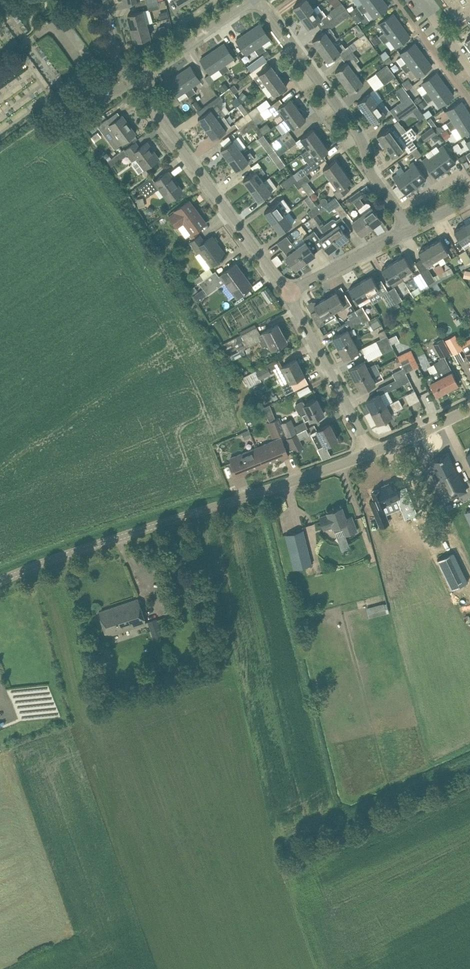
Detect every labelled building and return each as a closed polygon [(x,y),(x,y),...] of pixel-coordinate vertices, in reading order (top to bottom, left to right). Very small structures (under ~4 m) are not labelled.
[(158,1),(158,0),(148,2),(150,9),(160,7),(158,1)] [(309,0),(302,0),(293,6),(301,17),(314,7),(309,0)] [(360,9),(373,0),(362,0),(363,2),(357,6),(360,9)] [(362,13),(368,9),(374,17),(388,7),(384,1),(383,0),(373,0),(360,9),(362,13)] [(469,23),(469,0),(445,0),(447,3),(445,5),(456,20),(459,17),(460,19),(466,15),(468,17),(466,18),(469,23)] [(314,7),(301,17),(309,27),(317,22),(320,26),(334,16),(346,7),(341,1),(330,10),(331,11),(326,14),(322,9),(318,12),(314,7)] [(346,7),(334,16),(339,22),(350,13),(346,7)] [(128,14),(131,27),(147,23),(143,10),(128,14)] [(379,35),(382,39),(401,25),(397,19),(393,13),(379,23),(385,31),(379,35)] [(131,27),(135,40),(150,36),(147,23),(131,27)] [(255,28),(249,32),(262,52),(266,49),(262,43),(270,38),(260,23),(254,27),(255,28)] [(382,39),(384,43),(390,38),(396,46),(410,36),(406,30),(405,31),(401,25),(382,39)] [(313,39),(320,50),(333,41),(329,36),(334,32),(330,26),(313,39)] [(359,36),(353,41),(357,47),(368,38),(361,28),(356,32),(359,36)] [(262,52),(249,32),(243,36),(242,35),(236,39),(246,54),(255,48),(259,54),(262,52)] [(357,47),(361,53),(373,44),(368,38),(357,47)] [(333,41),(320,50),(328,61),(346,48),(342,42),(337,46),(333,41)] [(219,47),(213,51),(226,71),(230,69),(226,63),(234,57),(224,43),(218,47),(219,47)] [(402,54),(396,59),(401,65),(404,69),(423,54),(419,49),(419,48),(415,43),(401,53),(402,54)] [(226,71),(213,51),(207,55),(206,55),(200,59),(210,73),(219,67),(223,73),(226,71)] [(423,54),(404,69),(406,72),(407,72),(412,80),(418,76),(424,72),(432,66),(428,60),(427,60),(423,54)] [(264,55),(247,64),(250,70),(267,60),(264,55)] [(356,72),(361,68),(354,58),(348,62),(348,61),(335,70),(343,81),(356,72)] [(266,84),(279,75),(271,64),(254,77),(262,87),(266,84)] [(387,64),(376,72),(380,78),(391,70),(387,64)] [(185,70),(179,74),(192,94),(196,91),(192,85),(200,80),(191,65),(185,69),(185,70)] [(380,78),(384,84),(396,75),(391,70),(380,78)] [(343,81),(351,92),(363,82),(356,72),(343,81)] [(423,95),(425,98),(445,84),(440,78),(441,78),(437,72),(423,82),(428,90),(423,95)] [(192,94),(179,74),(173,78),(167,82),(177,96),(185,91),(189,97),(192,94)] [(266,84),(274,94),(287,85),(279,75),(266,84)] [(230,87),(234,93),(239,89),(234,84),(230,87)] [(445,84),(425,98),(428,102),(434,98),(440,106),(454,95),(449,90),(445,84)] [(398,103),(402,109),(414,100),(403,85),(395,91),(402,100),(398,103)] [(358,101),(366,112),(379,103),(371,92),(358,101)] [(206,128),(224,115),(225,114),(221,108),(223,108),(223,99),(220,94),(197,111),(201,116),(198,118),(206,128)] [(298,108),(291,97),(283,103),(280,98),(278,99),(268,106),(273,112),(276,117),(282,112),(286,117),(298,108)] [(402,109),(398,112),(402,118),(407,114),(418,106),(414,100),(402,109)] [(446,122),(449,126),(469,114),(465,107),(466,107),(462,101),(447,110),(452,118),(446,122)] [(366,112),(373,123),(386,113),(379,103),(366,112)] [(248,112),(252,118),(261,111),(257,106),(248,112)] [(306,118),(298,108),(286,117),(280,122),(286,131),(293,126),(294,128),(306,118)] [(265,117),(261,111),(252,118),(257,123),(257,124),(265,117)] [(248,112),(244,114),(235,121),(240,127),(252,118),(248,112)] [(451,130),(456,126),(462,135),(469,130),(469,115),(469,114),(449,126),(451,130)] [(113,128),(123,142),(136,133),(135,132),(134,133),(126,122),(127,121),(123,115),(111,123),(108,118),(98,125),(105,134),(113,128)] [(206,128),(214,139),(232,126),(224,115),(206,128)] [(240,127),(244,133),(257,123),(252,118),(240,127)] [(385,145),(406,130),(407,130),(402,124),(399,120),(390,126),(390,125),(377,135),(381,140),(379,141),(383,146),(385,145)] [(421,134),(425,140),(437,132),(432,126),(421,134)] [(305,143),(309,148),(321,139),(313,128),(297,140),(297,141),(301,146),(305,143)] [(406,130),(385,145),(393,156),(414,141),(406,130)] [(229,159),(241,150),(246,146),(238,136),(221,148),(229,159)] [(271,143),(275,149),(284,142),(279,136),(271,143)] [(321,139),(309,148),(301,153),(304,156),(303,157),(306,161),(307,160),(309,163),(302,168),(306,173),(317,165),(313,161),(329,149),(321,139)] [(128,148),(125,149),(128,154),(133,160),(133,164),(139,173),(145,168),(151,164),(159,158),(159,157),(157,158),(151,150),(152,148),(147,142),(140,147),(138,148),(134,144),(136,142),(128,148)] [(275,149),(280,154),(288,148),(284,142),(275,149)] [(258,152),(263,158),(275,149),(271,143),(258,152)] [(440,150),(435,154),(447,171),(451,167),(450,166),(456,162),(443,144),(439,148),(440,150)] [(263,158),(267,164),(280,154),(275,149),(263,158)] [(229,159),(236,170),(254,156),(250,151),(245,155),(241,150),(229,159)] [(124,157),(121,153),(109,162),(112,166),(124,157)] [(447,171),(435,154),(429,158),(427,156),(423,160),(435,177),(441,173),(442,174),(447,171)] [(323,168),(331,179),(344,169),(336,159),(323,168)] [(410,166),(405,170),(417,187),(422,184),(421,183),(427,179),(413,161),(409,164),(410,166)] [(243,179),(251,190),(264,180),(260,175),(265,172),(261,166),(243,179)] [(331,179),(338,188),(334,191),(339,197),(349,189),(346,184),(351,180),(344,169),(331,179)] [(417,187),(405,170),(399,174),(398,173),(393,176),(406,194),(412,190),(412,191),(417,187)] [(160,188),(169,200),(183,190),(177,183),(168,171),(155,181),(152,176),(139,185),(147,197),(160,188)] [(298,180),(302,185),(307,181),(310,179),(306,173),(302,176),(298,180)] [(281,183),(285,189),(291,184),(294,182),(298,179),(294,174),(281,183)] [(298,188),(302,185),(298,180),(298,179),(294,182),(298,188)] [(251,190),(259,200),(272,191),(264,180),(251,190)] [(302,185),(306,190),(311,186),(307,181),(302,185)] [(362,213),(372,226),(382,219),(369,202),(367,202),(364,204),(360,198),(364,195),(360,189),(350,196),(362,213)] [(330,211),(335,207),(340,203),(335,196),(323,205),(320,201),(316,204),(321,210),(326,206),(330,211)] [(264,211),(272,222),(285,213),(291,208),(284,197),(264,211)] [(175,210),(177,212),(171,216),(186,236),(189,234),(192,238),(199,233),(197,230),(198,229),(198,228),(206,222),(195,207),(194,207),(189,200),(175,210)] [(335,207),(342,217),(348,213),(340,203),(335,207)] [(316,204),(308,211),(312,216),(321,210),(316,204)] [(272,222),(280,232),(293,223),(285,213),(272,222)] [(362,233),(372,226),(362,213),(353,220),(362,233)] [(333,218),(324,224),(339,244),(348,237),(345,232),(351,228),(342,217),(341,216),(337,219),(333,218)] [(339,244),(324,224),(320,227),(325,233),(320,237),(319,237),(325,245),(329,251),(339,244)] [(465,224),(454,230),(465,248),(469,245),(469,232),(465,224)] [(309,234),(319,248),(324,244),(319,237),(320,237),(314,230),(309,234)] [(190,242),(198,253),(200,252),(210,266),(221,259),(223,258),(223,257),(226,255),(211,236),(205,241),(200,234),(190,242)] [(305,240),(314,252),(319,248),(309,234),(303,238),(305,241),(305,240)] [(306,261),(296,247),(287,235),(277,242),(281,248),(282,247),(287,254),(286,255),(296,268),(306,261)] [(442,255),(446,262),(452,258),(441,239),(430,245),(437,258),(442,255)] [(305,241),(296,247),(306,261),(315,254),(314,252),(305,240),(305,241)] [(426,264),(437,258),(430,245),(419,252),(426,264)] [(465,264),(469,262),(469,257),(466,250),(459,254),(465,264)] [(277,255),(272,258),(277,265),(282,261),(277,255)] [(404,255),(393,262),(404,280),(405,281),(412,276),(411,274),(414,272),(412,268),(404,255)] [(404,280),(393,262),(382,268),(393,286),(404,280)] [(222,275),(220,277),(216,270),(213,272),(200,282),(208,294),(226,281),(237,296),(252,285),(244,273),(243,274),(235,264),(221,274),(222,275)] [(427,266),(420,270),(428,284),(435,280),(427,266)] [(194,279),(197,283),(200,282),(213,272),(209,267),(200,273),(201,274),(194,279)] [(428,284),(420,270),(413,274),(421,288),(428,284)] [(437,274),(440,278),(447,275),(444,270),(437,274)] [(372,275),(360,281),(368,294),(378,289),(381,294),(388,290),(381,279),(376,282),(372,275)] [(368,294),(360,281),(349,288),(357,301),(368,294)] [(394,286),(388,290),(395,303),(402,299),(403,300),(413,294),(410,289),(400,295),(394,286)] [(395,303),(388,290),(381,294),(389,307),(395,303)] [(337,291),(326,297),(334,311),(344,305),(346,307),(352,303),(345,293),(340,296),(337,291)] [(198,292),(193,295),(198,301),(202,298),(198,292)] [(336,315),(334,311),(326,297),(314,304),(317,308),(311,312),(319,326),(336,315)] [(356,309),(359,315),(362,320),(363,323),(370,318),(363,305),(356,309)] [(359,315),(356,309),(349,313),(352,318),(359,315)] [(340,333),(333,336),(339,347),(354,339),(348,329),(362,320),(359,315),(352,318),(337,327),(340,333)] [(369,321),(373,329),(381,324),(377,316),(369,321)] [(253,327),(241,333),(249,347),(267,337),(273,348),(277,345),(278,346),(281,345),(280,344),(287,340),(278,324),(264,331),(264,332),(257,335),(253,327)] [(365,354),(379,347),(390,341),(384,330),(378,333),(381,338),(361,348),(365,354)] [(396,334),(389,338),(390,341),(391,341),(392,343),(399,340),(396,334)] [(446,339),(454,353),(463,348),(455,334),(446,339)] [(433,363),(437,370),(448,389),(458,383),(443,355),(450,351),(443,338),(433,343),(440,356),(438,357),(440,359),(433,363)] [(339,347),(344,358),(359,350),(354,339),(339,347)] [(379,347),(383,353),(393,348),(390,341),(379,347)] [(407,356),(399,360),(403,367),(405,372),(413,368),(407,356)] [(283,366),(277,369),(280,377),(287,374),(290,381),(304,374),(296,358),(283,366)] [(350,369),(355,379),(378,367),(376,363),(368,367),(364,361),(350,369)] [(255,369),(243,376),(249,387),(261,380),(260,378),(271,372),(267,365),(256,371),(255,369)] [(355,379),(361,390),(376,383),(372,376),(381,372),(378,367),(355,379)] [(393,373),(396,379),(406,373),(405,372),(403,367),(393,373)] [(448,389),(437,370),(423,378),(430,390),(433,388),(437,395),(448,389)] [(385,384),(388,390),(409,380),(406,373),(396,379),(385,384)] [(405,395),(410,404),(419,399),(415,390),(405,395)] [(366,401),(372,412),(387,404),(381,393),(366,401)] [(317,398),(305,404),(303,401),(302,400),(296,403),(295,405),(300,414),(301,414),(305,421),(311,418),(311,419),(324,412),(317,398)] [(372,412),(378,422),(392,415),(391,412),(403,406),(399,398),(387,404),(372,412)] [(266,423),(273,438),(285,433),(282,422),(280,417),(266,423)] [(285,433),(287,437),(297,432),(291,418),(282,422),(285,433)] [(311,433),(318,447),(325,444),(325,445),(338,438),(330,423),(311,433)] [(304,446),(297,432),(287,437),(294,451),(304,446)] [(282,438),(257,448),(263,464),(281,457),(282,458),(289,456),(282,438)] [(263,464),(257,448),(230,459),(238,476),(246,473),(245,471),(263,464)] [(448,455),(433,462),(443,483),(442,483),(449,498),(466,490),(458,473),(457,473),(448,455)] [(368,499),(367,500),(378,525),(387,521),(384,514),(400,507),(405,518),(417,513),(406,486),(397,490),(392,479),(378,484),(379,485),(379,486),(377,487),(376,485),(370,488),(371,490),(369,491),(372,498),(368,500),(368,499)] [(357,531),(355,524),(352,515),(346,517),(342,506),(328,511),(328,513),(320,516),(325,529),(332,527),(333,528),(334,527),(335,531),(343,529),(345,535),(357,531)] [(303,529),(286,534),(290,552),(295,568),(300,567),(305,566),(312,564),(308,547),(306,539),(303,529)] [(468,581),(457,558),(454,551),(450,553),(437,559),(452,589),(468,581)] [(147,623),(139,598),(99,611),(107,636),(147,623)] [(366,607),(369,617),(386,613),(384,602),(366,607)] [(156,618),(150,620),(152,626),(159,624),(156,618)]
